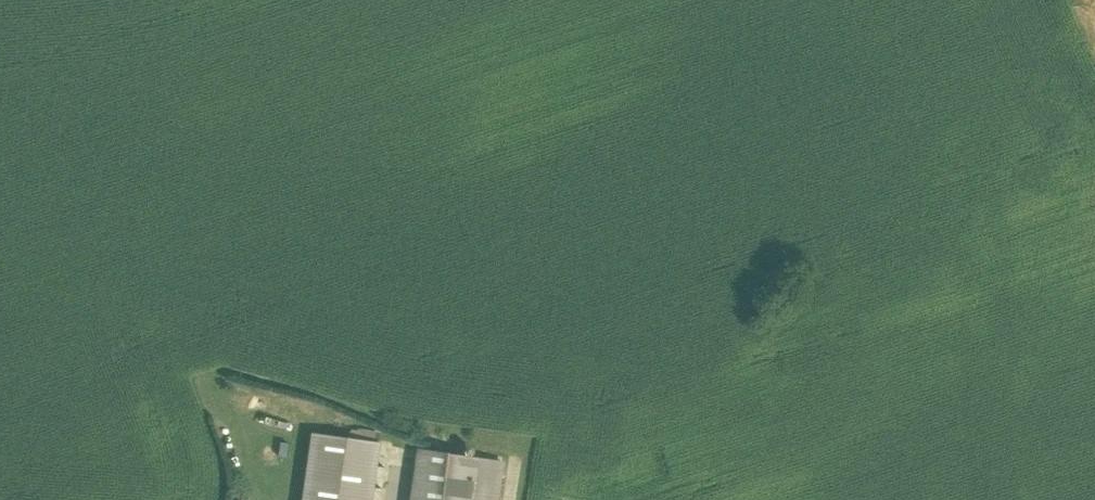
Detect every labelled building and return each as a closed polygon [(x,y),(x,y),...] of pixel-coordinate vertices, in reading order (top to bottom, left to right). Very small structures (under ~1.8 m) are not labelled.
[(315,435),(307,499),(372,499),(381,435),(353,430),(351,441),(315,435)] [(415,499),(498,499),(503,462),(422,450),(415,499)]
